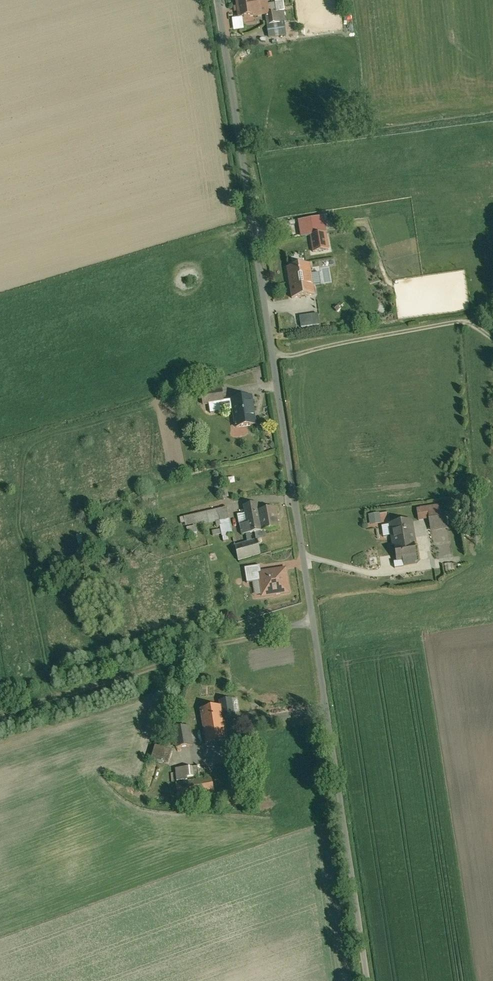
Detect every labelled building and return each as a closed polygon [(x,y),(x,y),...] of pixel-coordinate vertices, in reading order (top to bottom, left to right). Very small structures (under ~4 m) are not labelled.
[(242,23),(269,19),(273,18),(273,17),(272,7),(271,0),(238,0),(242,23)] [(273,17),(282,16),(281,6),(272,7),(273,17)] [(282,16),(273,17),(273,18),(269,19),(271,32),(287,30),(285,15),(282,16)] [(242,30),(241,18),(230,19),(231,30),(242,30)] [(330,237),(314,239),(317,258),(333,255),(330,237)] [(313,269),(291,272),(296,303),(318,299),(313,269)] [(385,286),(375,286),(376,295),(385,295),(385,286)] [(318,325),(316,314),(296,316),(298,327),(318,325)] [(209,415),(235,412),(234,404),(228,405),(227,400),(213,402),(212,394),(203,396),(205,408),(208,408),(209,415)] [(259,429),(255,399),(234,402),(234,404),(235,412),(238,432),(259,429)] [(157,502),(154,495),(147,498),(150,505),(157,502)] [(261,506),(245,509),(246,518),(248,527),(241,528),(243,538),(257,536),(258,540),(261,542),(265,541),(267,539),(266,534),(280,532),(277,512),(263,515),(261,506)] [(418,511),(420,524),(430,522),(442,520),(440,508),(418,511)] [(234,538),(228,511),(182,521),(183,527),(188,526),(189,530),(198,528),(198,530),(220,525),(224,540),(234,538)] [(374,529),(383,528),(382,518),(372,519),(374,529)] [(442,520),(430,522),(432,534),(449,531),(447,519),(442,520)] [(418,547),(414,523),(392,527),(390,527),(392,539),(394,550),(396,550),(397,558),(416,555),(415,547),(418,547)] [(198,528),(189,530),(188,530),(191,543),(201,540),(198,530),(198,528)] [(254,545),(253,544),(237,549),(241,563),(262,558),(258,544),(254,545)] [(416,555),(397,558),(395,558),(397,566),(404,565),(405,570),(418,568),(416,555)] [(248,585),(261,583),(260,575),(262,575),(261,569),(246,572),(248,585)] [(292,597),(288,571),(262,575),(260,575),(261,583),(264,601),(292,597)] [(225,710),(228,728),(240,726),(236,704),(223,705),(224,711),(225,710)] [(224,711),(203,714),(207,735),(209,748),(230,744),(228,728),(225,710),(224,711)] [(197,750),(195,737),(194,731),(178,734),(181,752),(197,750)] [(209,748),(207,735),(195,737),(197,750),(209,748)] [(153,746),(148,757),(164,764),(169,753),(153,746)] [(181,786),(180,786),(182,800),(184,800),(218,795),(215,781),(213,781),(211,768),(179,773),(181,786)]
